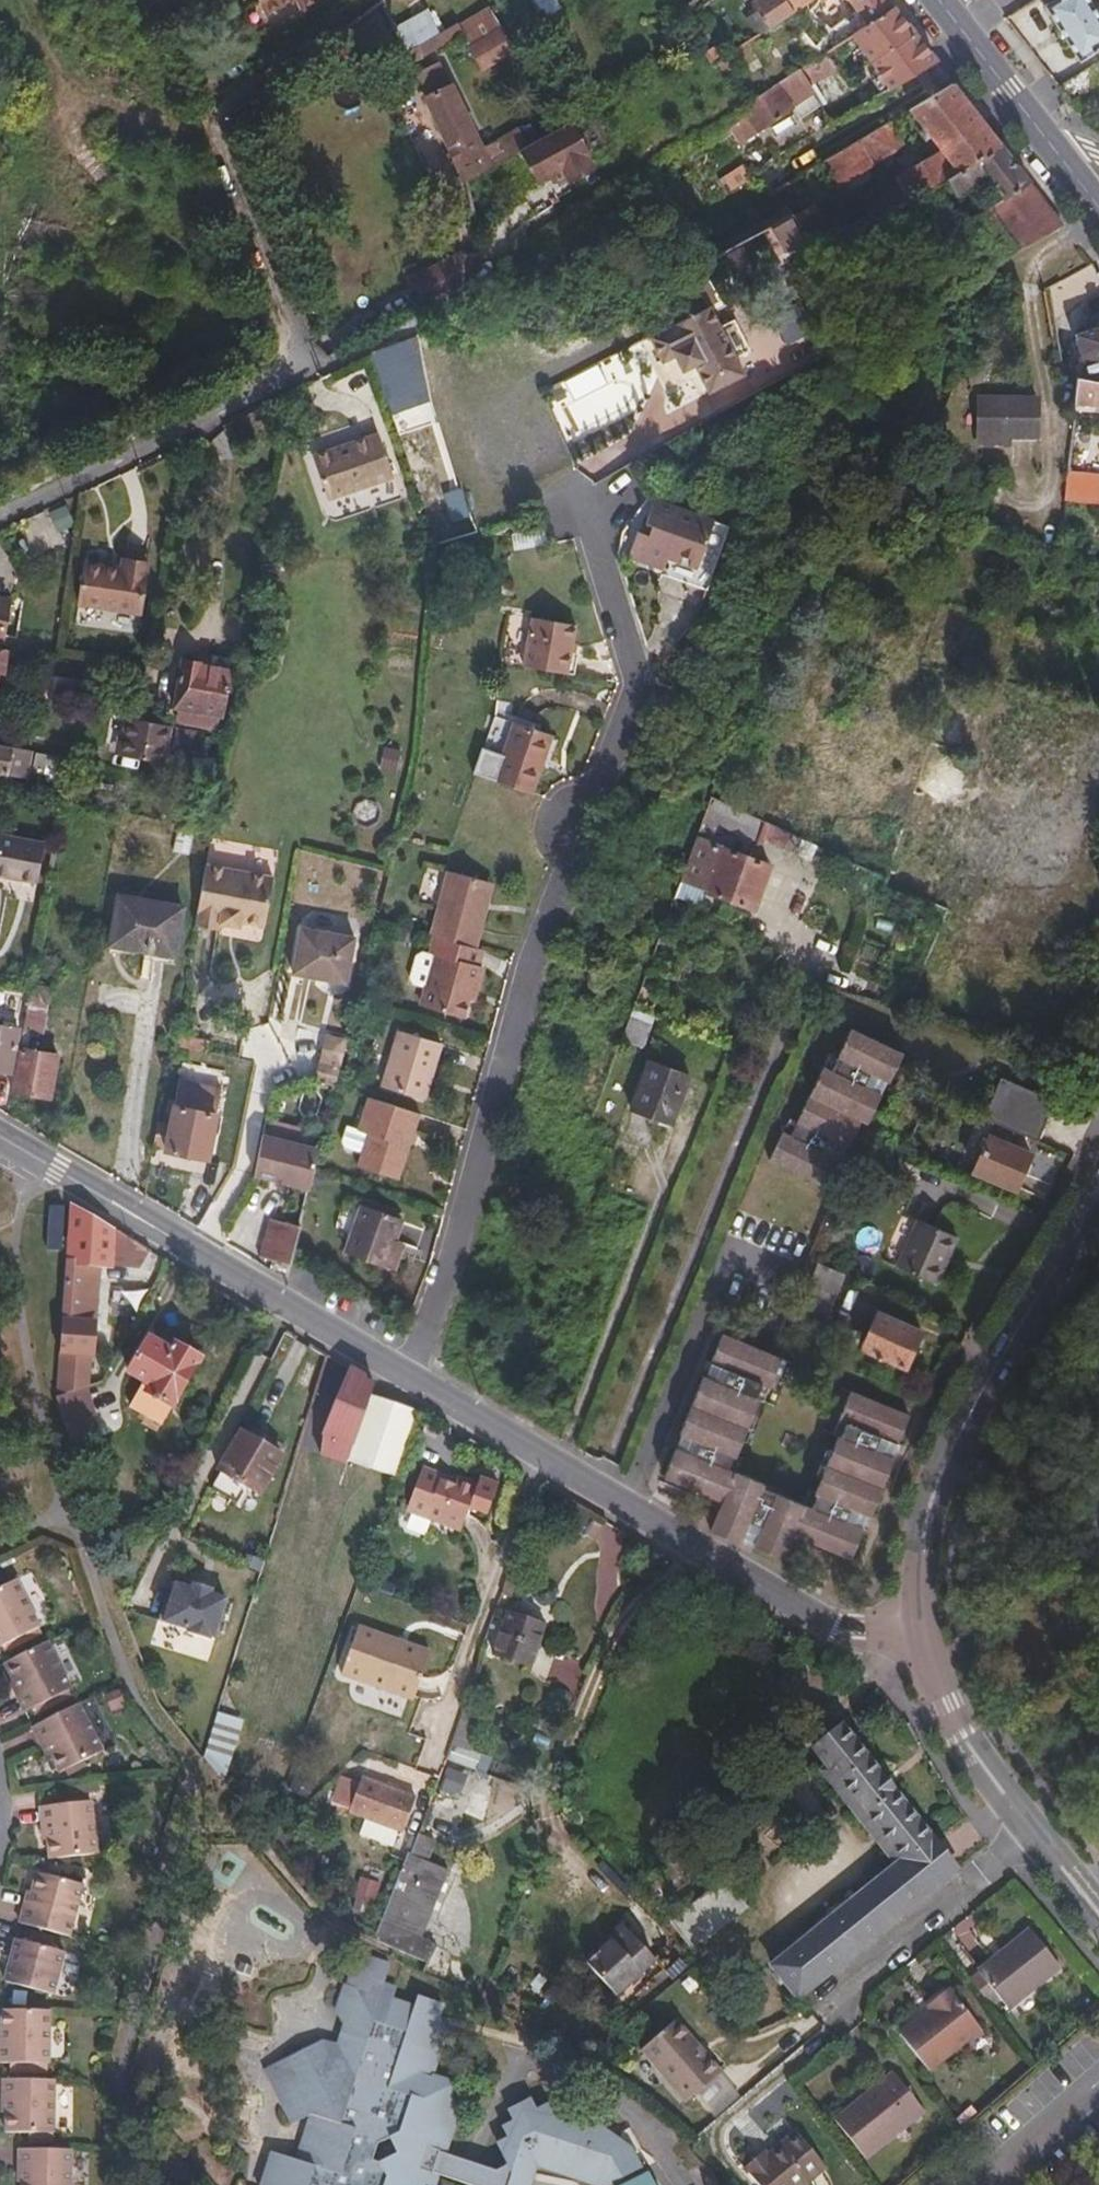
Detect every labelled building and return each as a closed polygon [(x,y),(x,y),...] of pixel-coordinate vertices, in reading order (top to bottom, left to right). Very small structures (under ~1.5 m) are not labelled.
[(236,14),(264,1),(269,11),(289,1),(294,13),(316,4),(314,0),(230,0),(236,14)] [(769,26),(808,0),(749,0),(769,26)] [(888,0),(848,0),(854,8),(826,30),(835,43),(893,5),(888,0)] [(1078,57),(1098,44),(1098,19),(1087,0),(1051,0),(1044,5),(1078,57)] [(467,44),(498,26),(485,4),(454,21),(460,30),(467,44)] [(737,142),(813,89),(811,86),(865,51),(891,85),(935,60),(893,5),(835,43),(740,105),(743,109),(723,123),(737,142)] [(408,58),(460,30),(454,21),(403,47),(408,58)] [(480,68),(512,50),(498,26),(467,44),(480,68)] [(483,147),(453,81),(450,82),(438,57),(413,70),(463,181),(516,150),(537,137),(532,128),(521,135),(517,128),(483,147)] [(1067,98),(1097,78),(1089,65),(1059,86),(1067,98)] [(997,140),(950,81),(907,106),(936,145),(953,167),(997,140)] [(865,157),(902,134),(891,116),(820,159),(833,180),(867,159),(865,157)] [(589,151),(568,119),(537,137),(516,150),(536,183),(548,175),(552,182),(562,176),(566,182),(594,165),(587,154),(589,151)] [(1061,222),(997,140),(953,167),(939,175),(953,193),(982,174),(998,196),(971,214),(1003,257),(1061,222)] [(910,194),(939,175),(953,167),(936,145),(895,171),(910,194)] [(725,184),(749,170),(740,156),(718,172),(725,184)] [(906,196),(895,181),(859,203),(869,219),(906,196)] [(776,195),(773,188),(766,191),(770,198),(776,195)] [(813,254),(863,223),(857,215),(830,231),(809,201),(788,214),(813,254)] [(705,259),(694,240),(678,250),(689,269),(696,265),(705,259)] [(464,287),(463,256),(410,285),(423,309),(464,287)] [(715,297),(696,265),(689,269),(707,302),(709,300),(715,297)] [(739,353),(752,345),(734,313),(721,321),(709,300),(707,302),(649,334),(663,359),(675,352),(684,367),(696,360),(711,388),(748,369),(739,353)] [(1075,333),(1084,358),(1090,378),(1098,379),(1098,324),(1075,333)] [(418,388),(409,357),(394,362),(390,345),(372,352),(387,399),(418,388)] [(1090,378),(1084,358),(1074,361),(1079,376),(1090,378)] [(1090,378),(1079,376),(1078,376),(1076,403),(1098,405),(1098,379),(1090,378)] [(1039,436),(1039,397),(979,397),(980,435),(1011,436),(1039,436)] [(321,503),(392,483),(378,435),(307,455),(321,503)] [(1011,445),(1011,436),(980,435),(980,444),(1011,445)] [(1069,471),(1066,501),(1098,506),(1098,470),(1069,471)] [(471,510),(465,487),(444,496),(451,518),(471,510)] [(709,589),(732,524),(662,500),(652,525),(657,528),(654,535),(645,532),(635,559),(670,571),(669,575),(709,589)] [(91,562),(83,601),(143,612),(153,562),(130,558),(128,568),(91,562)] [(3,641),(11,601),(0,599),(0,641),(3,641)] [(568,668),(580,618),(537,608),(525,657),(568,668)] [(1065,626),(1067,614),(1046,610),(1044,622),(1065,626)] [(5,674),(9,654),(0,652),(0,673),(5,674)] [(182,659),(174,704),(221,712),(229,667),(182,659)] [(54,694),(58,676),(35,672),(33,690),(54,694)] [(151,718),(156,691),(142,689),(138,716),(151,718)] [(166,757),(173,722),(151,718),(138,716),(128,714),(122,749),(166,757)] [(535,787),(556,731),(517,717),(497,771),(535,787)] [(35,750),(0,743),(0,770),(30,776),(35,750)] [(67,772),(70,756),(41,751),(36,777),(55,781),(57,771),(67,772)] [(958,876),(983,808),(949,796),(931,796),(896,889),(941,908),(954,874),(958,876)] [(791,837),(710,797),(700,823),(754,848),(757,841),(782,854),(791,837)] [(976,883),(1001,815),(983,808),(958,876),(976,883)] [(768,867),(750,860),(754,848),(700,823),(678,881),(753,909),(768,867)] [(47,843),(2,834),(0,846),(0,875),(40,882),(47,843)] [(266,924),(275,875),(206,862),(196,923),(220,928),(221,922),(241,925),(242,920),(266,924)] [(484,908),(493,880),(456,867),(435,930),(439,931),(479,945),(491,911),(484,908)] [(491,911),(500,882),(493,880),(484,908),(491,911)] [(119,892),(109,943),(143,950),(142,956),(171,962),(182,905),(119,892)] [(304,925),(296,971),(349,981),(358,935),(304,925)] [(479,963),(484,946),(479,945),(439,931),(433,949),(438,951),(421,1002),(461,1015),(469,989),(475,991),(484,964),(479,963)] [(785,1128),(771,1154),(830,1183),(844,1155),(819,1143),(826,1128),(852,1141),(857,1138),(854,1133),(861,1119),(865,1121),(879,1091),(856,1079),(862,1066),(888,1079),(902,1050),(851,1024),(836,1053),(831,1050),(797,1118),(791,1114),(787,1120),(782,1122),(785,1128)] [(21,1029),(0,1026),(0,1072),(13,1074),(21,1029)] [(400,1026),(383,1082),(425,1095),(442,1040),(400,1026)] [(337,1080),(343,1040),(326,1038),(320,1078),(337,1080)] [(52,1100),(60,1054),(23,1048),(14,1094),(52,1100)] [(648,1059),(630,1106),(672,1122),(689,1075),(648,1059)] [(1033,1141),(1052,1098),(999,1075),(980,1118),(1033,1141)] [(182,1081),(167,1151),(208,1160),(222,1090),(182,1081)] [(396,1177),(420,1111),(368,1092),(357,1123),(368,1128),(356,1162),(396,1177)] [(313,1187),(323,1146),(266,1133),(258,1173),(313,1187)] [(986,1135),(970,1172),(1013,1190),(1029,1153),(986,1135)] [(871,1171),(878,1156),(870,1152),(863,1167),(871,1171)] [(907,1195),(878,1256),(934,1282),(957,1234),(919,1216),(925,1204),(907,1195)] [(393,1238),(400,1217),(360,1203),(344,1251),(384,1265),(393,1238)] [(117,1267),(119,1232),(73,1205),(70,1262),(101,1265),(117,1267)] [(293,1265),(303,1225),(274,1219),(274,1222),(267,1221),(265,1234),(271,1235),(266,1259),(293,1265)] [(146,1270),(158,1256),(119,1232),(117,1267),(146,1270)] [(393,1268),(403,1241),(393,1238),(384,1265),(393,1268)] [(822,1312),(841,1272),(817,1261),(798,1300),(822,1312)] [(96,1323),(101,1265),(70,1262),(66,1321),(96,1323)] [(359,1292),(353,1302),(369,1312),(375,1302),(359,1292)] [(871,1310),(855,1347),(904,1368),(919,1332),(871,1310)] [(94,1355),(96,1323),(66,1321),(62,1395),(78,1391),(89,1388),(91,1356),(94,1355)] [(714,1528),(744,1540),(754,1515),(766,1520),(758,1543),(787,1555),(795,1534),(851,1556),(862,1528),(837,1518),(841,1505),(871,1517),(893,1459),(864,1447),(870,1433),(896,1444),(908,1414),(850,1390),(832,1436),(841,1440),(819,1495),(810,1491),(805,1504),(776,1493),(778,1489),(738,1473),(743,1459),(735,1456),(757,1399),(765,1402),(783,1358),(724,1335),(712,1365),(736,1375),(731,1388),(704,1377),(681,1436),(707,1447),(701,1463),(677,1453),(664,1484),(723,1507),(714,1528)] [(151,1340),(130,1372),(150,1385),(147,1391),(173,1408),(203,1361),(177,1345),(171,1353),(151,1340)] [(347,1465),(370,1396),(374,1384),(351,1370),(325,1432),(322,1456),(340,1462),(347,1465)] [(93,1419),(88,1395),(78,1397),(78,1391),(62,1395),(62,1400),(73,1446),(89,1442),(84,1421),(93,1419)] [(385,1499),(416,1412),(370,1396),(347,1465),(341,1484),(385,1499)] [(226,1468),(215,1484),(240,1500),(250,1485),(263,1493),(286,1455),(246,1430),(223,1466),(226,1468)] [(341,1484),(347,1465),(340,1462),(334,1482),(341,1484)] [(424,1469),(408,1513),(461,1531),(470,1508),(488,1515),(498,1484),(480,1477),(478,1485),(459,1479),(457,1486),(442,1480),(444,1476),(424,1469)] [(0,1589),(0,1646),(35,1628),(14,1582),(0,1589)] [(176,1583),(164,1622),(189,1629),(187,1633),(209,1640),(210,1637),(214,1638),(227,1599),(211,1594),(212,1590),(193,1583),(192,1588),(176,1583)] [(530,1671),(545,1632),(508,1617),(493,1656),(530,1671)] [(358,1627),(340,1674),(412,1701),(430,1654),(406,1644),(404,1649),(393,1645),(394,1641),(358,1627)] [(65,1689),(43,1643),(1,1664),(14,1690),(12,1692),(21,1712),(65,1689)] [(96,1755),(73,1707),(29,1729),(39,1746),(41,1745),(56,1775),(96,1755)] [(222,1779),(239,1722),(218,1707),(202,1758),(216,1778),(222,1779)] [(797,2000),(955,1872),(840,1726),(812,1749),(825,1766),(819,1771),(895,1868),(772,1967),(797,2000)] [(353,1779),(340,1814),(395,1835),(408,1799),(353,1779)] [(90,1856),(85,1805),(36,1811),(37,1827),(40,1827),(43,1861),(90,1856)] [(420,1938),(443,1868),(423,1860),(430,1839),(411,1833),(381,1918),(391,1922),(385,1939),(376,1936),(374,1941),(429,1963),(435,1944),(420,1938)] [(66,1939),(81,1890),(33,1876),(24,1905),(21,1904),(14,1924),(66,1939)] [(726,1882),(671,1927),(695,1958),(751,1913),(726,1882)] [(359,1890),(352,1911),(369,1918),(376,1897),(359,1890)] [(385,1939),(391,1922),(381,1918),(376,1936),(385,1939)] [(654,1963),(622,1924),(606,1936),(612,1943),(602,1950),(586,1962),(614,1996),(654,1963)] [(1006,2007),(1058,1965),(1028,1929),(966,1979),(987,2005),(998,1997),(1006,2007)] [(602,1950),(612,1943),(606,1936),(597,1944),(602,1950)] [(0,1974),(0,1985),(46,1999),(60,1957),(10,1942),(0,1974)] [(539,2156),(590,2169),(596,2181),(636,2163),(624,2138),(576,2108),(561,2113),(510,2098),(489,2161),(439,2146),(451,2105),(440,2102),(445,2079),(425,2072),(438,2027),(428,2024),(436,1999),(409,1992),(406,2002),(386,1998),(387,1986),(362,1979),(359,1989),(337,1984),(329,2009),(338,2012),(323,2058),(311,2040),(274,2057),(279,2073),(262,2090),(259,2098),(268,2116),(290,2109),(292,2117),(280,2153),(294,2158),(287,2184),(428,2184),(432,2172),(481,2184),(503,2184),(507,2173),(539,2156)] [(898,2036),(928,2073),(980,2030),(947,1989),(924,2007),(928,2012),(898,2036)] [(45,2012),(0,2011),(0,2063),(45,2062),(45,2012)] [(685,2016),(645,2046),(687,2102),(726,2073),(685,2016)] [(832,2125),(862,2165),(922,2117),(891,2077),(876,2089),(879,2093),(854,2111),(852,2109),(832,2125)] [(50,2080),(0,2080),(0,2135),(50,2134),(50,2080)] [(739,2170),(750,2184),(806,2184),(821,2173),(794,2136),(764,2158),(760,2154),(739,2170)] [(62,2152),(10,2151),(10,2168),(14,2168),(15,2184),(63,2184),(62,2152)] [(642,2169),(609,2184),(649,2184),(642,2169)]
